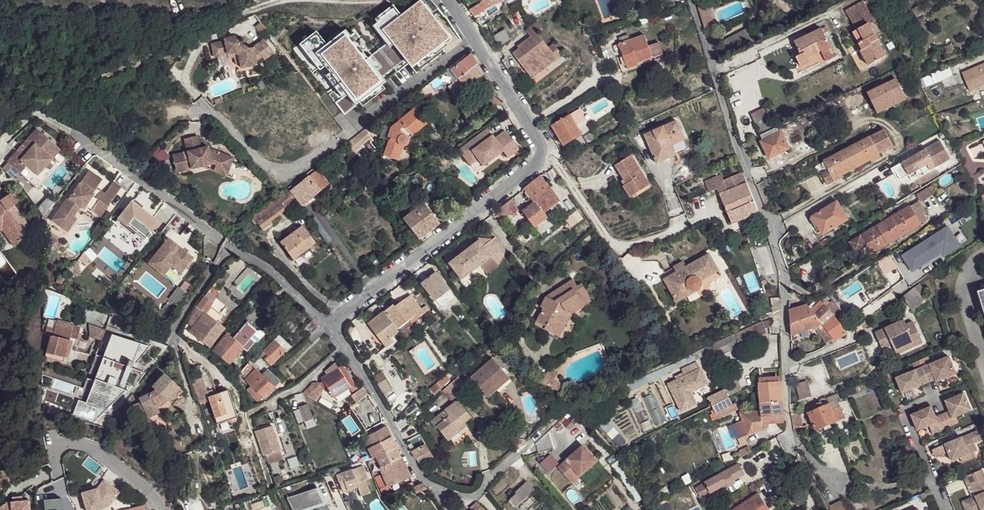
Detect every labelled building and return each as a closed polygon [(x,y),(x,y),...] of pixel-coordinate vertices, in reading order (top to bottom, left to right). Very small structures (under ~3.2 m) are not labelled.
[(292,50),(343,117),(354,108),(356,111),(400,78),(397,73),(407,66),(414,75),(419,71),(417,69),(427,62),(449,46),(431,23),(441,16),(429,0),(427,1),(426,0),(425,0),(401,19),(392,7),(371,23),(365,15),(334,39),(324,26),(292,50)] [(844,11),(855,30),(867,23),(873,20),(863,0),(844,11)] [(471,10),(475,17),(485,9),(481,3),(471,10)] [(921,3),(911,9),(917,18),(926,13),(921,3)] [(867,23),(855,30),(851,32),(857,43),(860,42),(863,47),(859,50),(867,65),(884,55),(867,23)] [(523,51),(517,55),(529,75),(535,72),(538,77),(560,63),(552,52),(542,35),(547,32),(543,25),(531,32),(535,39),(525,46),(527,49),(523,51)] [(822,53),(830,49),(820,28),(793,42),(799,56),(795,58),(799,66),(808,62),(806,58),(821,51),(822,53)] [(512,43),(509,31),(497,35),(501,47),(512,43)] [(638,65),(662,56),(657,44),(650,46),(647,35),(621,46),(630,71),(639,67),(638,65)] [(212,46),(215,59),(228,55),(235,54),(239,56),(241,65),(242,69),(257,66),(257,62),(263,57),(266,61),(275,54),(265,40),(253,49),(248,51),(237,42),(236,37),(224,40),(225,42),(212,46)] [(558,48),(552,52),(560,63),(565,60),(558,48)] [(835,58),(830,49),(822,53),(826,62),(835,58)] [(235,54),(228,55),(229,60),(234,59),(236,60),(237,65),(241,65),(239,56),(235,54)] [(476,64),(470,55),(449,70),(451,73),(456,80),(476,64)] [(483,76),(476,64),(456,80),(452,83),(457,91),(459,93),(483,76)] [(963,73),(970,91),(983,85),(983,64),(963,73)] [(949,67),(918,81),(922,89),(922,90),(954,76),(950,67),(949,67)] [(535,72),(529,75),(533,80),(538,77),(535,72)] [(892,103),(893,106),(906,100),(896,78),(868,92),(877,110),(892,103)] [(452,83),(446,87),(452,95),(457,91),(452,83)] [(501,104),(489,84),(481,88),(494,110),(501,104)] [(429,85),(422,91),(427,97),(434,93),(431,88),(429,85)] [(457,91),(452,95),(457,101),(462,98),(459,93),(457,91)] [(878,113),(893,106),(892,103),(877,110),(878,113)] [(760,135),(776,128),(765,106),(749,114),(755,126),(760,135)] [(389,130),(385,139),(388,141),(387,142),(381,156),(394,161),(399,147),(396,145),(396,142),(397,139),(399,137),(402,136),(405,138),(407,141),(426,125),(413,108),(389,130)] [(553,125),(565,145),(582,135),(570,115),(553,125)] [(658,165),(678,156),(673,147),(686,141),(678,120),(644,135),(658,165)] [(385,139),(389,130),(381,127),(377,138),(387,142),(388,141),(385,139)] [(778,133),(776,128),(761,137),(763,141),(778,133)] [(37,129),(7,162),(11,166),(32,186),(54,163),(50,159),(59,150),(37,129)] [(352,144),(346,148),(351,155),(360,148),(368,141),(375,137),(371,130),(352,144)] [(487,130),(483,134),(488,140),(492,137),(487,130)] [(884,130),(846,149),(855,167),(869,160),(878,155),(877,153),(892,146),(884,130)] [(778,133),(763,141),(762,142),(770,159),(789,148),(781,132),(778,133)] [(483,134),(459,151),(465,158),(472,152),(478,160),(483,167),(502,152),(507,159),(518,151),(504,133),(495,140),(492,137),(488,140),(483,134)] [(406,144),(407,141),(405,138),(402,136),(399,137),(397,139),(396,142),(396,145),(399,147),(401,147),(403,147),(404,146),(406,144)] [(172,156),(176,174),(211,165),(215,167),(222,169),(227,157),(216,153),(209,154),(207,148),(200,150),(197,137),(183,140),(186,153),(172,156)] [(939,140),(892,167),(899,179),(908,174),(931,161),(934,167),(949,158),(939,140)] [(673,147),(678,156),(690,150),(686,141),(673,147)] [(401,147),(399,147),(394,161),(397,163),(403,147),(401,147)] [(823,162),(832,180),(841,175),(855,167),(846,149),(823,162)] [(472,152),(465,158),(471,166),(478,160),(472,152)] [(635,190),(637,194),(651,185),(633,156),(615,166),(627,185),(624,187),(628,194),(635,190)] [(222,169),(215,167),(213,172),(225,177),(233,159),(227,157),(222,169)] [(931,161),(908,174),(911,180),(934,167),(931,161)] [(7,162),(1,167),(6,172),(11,166),(7,162)] [(826,183),(832,180),(823,162),(817,165),(826,183)] [(54,163),(32,186),(36,189),(56,165),(54,163)] [(316,171),(308,178),(322,195),(322,196),(330,190),(316,171)] [(66,202),(52,221),(68,232),(85,207),(101,217),(122,188),(115,183),(106,196),(97,190),(103,181),(89,172),(68,203),(66,202)] [(759,214),(742,173),(724,181),(722,175),(705,182),(710,193),(718,189),(732,224),(759,214)] [(541,177),(525,189),(532,198),(535,203),(544,213),(559,202),(541,177)] [(322,195),(308,178),(290,192),(288,190),(278,197),(277,197),(285,207),(287,209),(297,201),(304,210),(322,196),(322,195)] [(756,186),(765,210),(770,207),(761,183),(756,186)] [(12,206),(16,203),(17,200),(16,196),(13,194),(10,193),(0,200),(0,231),(1,230),(13,247),(26,238),(23,234),(7,210),(12,206)] [(48,195),(46,198),(53,203),(55,201),(48,195)] [(277,197),(253,217),(264,232),(272,226),(269,221),(285,207),(277,197)] [(46,198),(38,208),(43,215),(53,203),(46,198)] [(512,199),(494,213),(498,218),(516,204),(512,199)] [(144,208),(134,201),(117,224),(135,238),(136,236),(145,243),(153,232),(152,230),(151,229),(150,228),(149,226),(148,224),(148,223),(148,221),(148,219),(148,217),(146,218),(147,217),(147,215),(146,214),(145,213),(144,213),(143,213),(142,214),(140,213),(144,208)] [(440,225),(443,222),(427,201),(424,205),(440,225)] [(836,202),(812,217),(818,226),(822,234),(846,219),(836,202)] [(547,217),(544,213),(535,203),(525,211),(524,212),(535,227),(547,217)] [(918,210),(914,204),(876,227),(887,244),(925,222),(918,210)] [(424,205),(403,220),(418,241),(440,225),(424,205)] [(30,230),(12,206),(7,210),(23,234),(30,230)] [(581,211),(567,222),(573,231),(587,220),(581,211)] [(238,221),(241,225),(247,221),(244,217),(238,221)] [(280,243),(292,259),(308,247),(309,249),(315,243),(302,226),(280,243)] [(860,237),(870,254),(887,244),(876,227),(860,237)] [(948,228),(902,257),(912,272),(941,254),(943,257),(959,247),(948,228)] [(175,232),(163,247),(166,249),(163,253),(160,251),(149,264),(164,276),(169,269),(172,266),(181,274),(193,259),(177,246),(183,238),(175,232)] [(461,258),(457,255),(449,261),(464,281),(494,257),(502,267),(505,255),(504,249),(494,236),(490,239),(488,241),(482,241),(482,238),(478,237),(476,239),(476,247),(470,251),(461,258)] [(870,254),(860,237),(850,243),(856,253),(860,250),(865,257),(870,254)] [(687,262),(664,276),(677,298),(696,287),(698,284),(699,282),(700,280),(699,276),(717,266),(707,251),(687,262)] [(94,265),(86,256),(80,262),(89,270),(94,265)] [(663,273),(664,276),(687,262),(684,258),(673,264),(674,266),(663,273)] [(64,263),(67,276),(80,272),(77,260),(64,263)] [(172,266),(169,269),(179,277),(181,274),(172,266)] [(720,272),(717,266),(699,276),(707,280),(720,272)] [(419,281),(422,285),(436,273),(433,270),(419,281)] [(436,273),(422,285),(435,301),(449,290),(436,273)] [(698,284),(696,287),(677,298),(675,299),(680,306),(712,287),(707,280),(699,276),(700,280),(699,282),(698,284)] [(908,302),(918,295),(923,291),(918,285),(903,295),(908,302)] [(580,322),(581,320),(582,318),(596,310),(586,291),(581,293),(577,286),(563,293),(550,300),(544,311),(546,312),(537,327),(561,340),(573,318),(580,322)] [(211,288),(205,297),(215,303),(221,295),(211,288)] [(180,289),(173,297),(181,303),(187,295),(180,289)] [(47,294),(45,315),(65,317),(67,296),(47,294)] [(923,301),(918,295),(908,302),(913,309),(923,301)] [(394,305),(386,312),(398,330),(422,311),(410,296),(401,304),(396,307),(394,305)] [(181,303),(173,297),(171,301),(179,307),(181,303)] [(192,315),(187,323),(194,329),(206,315),(215,303),(205,297),(198,308),(197,308),(192,315)] [(858,310),(865,320),(881,308),(874,298),(858,310)] [(831,300),(824,306),(833,316),(838,312),(840,310),(831,300)] [(815,315),(808,307),(807,306),(789,310),(791,336),(822,325),(815,315)] [(834,340),(834,341),(846,334),(840,325),(833,316),(824,306),(815,315),(822,325),(825,328),(834,340)] [(398,330),(386,312),(370,323),(388,348),(396,342),(391,335),(398,330)] [(833,316),(840,325),(846,320),(838,312),(833,316)] [(210,348),(223,330),(216,324),(206,315),(194,329),(190,334),(210,348)] [(223,330),(229,322),(222,316),(216,324),(223,330)] [(573,318),(561,340),(567,344),(580,322),(573,318)] [(67,350),(74,352),(80,329),(49,320),(46,330),(51,332),(46,353),(64,358),(67,350)] [(893,349),(918,337),(911,322),(905,324),(902,320),(876,331),(886,352),(890,350),(893,349)] [(317,327),(312,321),(303,330),(309,336),(317,327)] [(766,321),(733,335),(736,343),(738,342),(754,335),(765,330),(769,328),(766,321)] [(232,340),(243,348),(255,332),(245,324),(232,340)] [(324,333),(317,327),(309,336),(315,342),(324,333)] [(825,328),(819,333),(828,345),(834,340),(825,328)] [(255,332),(243,348),(247,352),(261,334),(257,330),(255,332)] [(767,335),(765,330),(754,335),(759,346),(768,343),(767,335)] [(89,341),(101,346),(105,336),(93,331),(89,341)] [(229,364),(243,348),(232,340),(226,335),(213,352),(229,364)] [(759,346),(754,335),(738,342),(743,353),(759,346)] [(279,336),(261,356),(272,366),(291,345),(279,336)] [(919,341),(918,337),(893,349),(895,352),(919,341)] [(98,355),(74,420),(105,426),(145,380),(133,375),(140,357),(110,346),(106,358),(98,355)] [(504,350),(498,355),(502,360),(508,355),(504,350)] [(948,355),(924,366),(929,378),(935,376),(937,380),(955,372),(948,355)] [(473,378),(490,397),(498,390),(500,392),(513,380),(494,358),(473,378)] [(675,377),(676,381),(700,370),(697,363),(681,370),(683,374),(675,377)] [(236,379),(242,372),(234,365),(228,371),(236,379)] [(251,369),(247,366),(242,372),(236,379),(239,382),(251,369)] [(325,372),(327,375),(336,370),(333,366),(325,372)] [(929,378),(924,366),(897,377),(903,391),(924,383),(923,381),(929,378)] [(350,388),(332,399),(335,404),(356,390),(341,367),(337,369),(350,388)] [(326,388),(332,399),(350,388),(337,369),(336,370),(327,375),(320,380),(322,382),(326,388)] [(537,376),(544,382),(549,376),(543,369),(537,376)] [(668,385),(680,413),(697,406),(691,394),(708,386),(700,370),(676,381),(668,385)] [(273,387),(261,377),(256,371),(246,382),(251,388),(247,392),(258,402),(262,399),(273,387)] [(265,373),(261,377),(273,387),(276,383),(265,373)] [(132,406),(138,419),(146,415),(147,416),(158,411),(155,406),(166,399),(173,406),(185,393),(165,374),(153,387),(156,390),(138,399),(139,403),(132,406)] [(549,376),(544,382),(560,395),(566,388),(558,384),(549,376)] [(438,385),(442,390),(443,389),(451,381),(447,377),(438,385)] [(463,394),(453,380),(451,381),(443,389),(453,402),(463,394)] [(730,399),(742,392),(735,380),(723,386),(727,395),(711,403),(714,409),(730,399)] [(784,421),(782,381),(760,383),(762,411),(740,413),(749,436),(768,428),(767,424),(784,421)] [(806,381),(794,383),(797,399),(809,396),(806,381)] [(304,393),(316,401),(322,390),(319,384),(318,384),(312,386),(304,393)] [(200,385),(193,387),(199,405),(202,414),(212,410),(218,428),(227,424),(229,431),(240,427),(231,399),(216,404),(215,400),(210,401),(205,387),(201,388),(200,385)] [(430,391),(435,397),(442,390),(438,385),(430,391)] [(367,395),(362,388),(351,396),(356,403),(367,395)] [(944,413),(949,425),(960,421),(957,415),(972,409),(964,392),(945,400),(950,410),(944,413)] [(604,394),(590,400),(593,406),(606,401),(604,394)] [(371,396),(368,398),(361,403),(364,408),(374,401),(371,396)] [(807,410),(816,431),(845,419),(837,399),(836,396),(827,399),(828,400),(807,410)] [(735,406),(730,399),(714,409),(718,416),(724,413),(726,417),(740,409),(737,405),(735,406)] [(460,400),(433,421),(438,428),(440,427),(451,441),(462,434),(459,430),(475,418),(460,400)] [(587,401),(577,405),(581,415),(591,411),(587,401)] [(367,413),(364,408),(361,403),(352,409),(358,419),(364,416),(367,413)] [(297,408),(303,423),(312,420),(306,404),(297,408)] [(933,431),(949,425),(944,413),(936,416),(931,407),(923,410),(912,415),(918,429),(930,424),(933,431)] [(146,415),(138,419),(140,422),(159,413),(158,411),(147,416),(146,415)] [(791,415),(794,432),(798,437),(809,433),(806,424),(802,426),(799,413),(791,415)] [(367,432),(372,429),(364,416),(358,419),(367,432)] [(312,420),(303,423),(306,430),(319,425),(317,418),(312,420)] [(227,424),(218,428),(220,434),(229,431),(227,424)] [(274,425),(257,431),(265,455),(281,450),(282,450),(274,425)] [(390,439),(385,428),(365,438),(369,448),(390,439)] [(947,451),(951,460),(959,457),(973,451),(976,449),(973,443),(983,438),(979,428),(932,448),(935,456),(947,451)] [(344,441),(348,453),(353,451),(349,439),(344,441)] [(395,448),(390,439),(369,448),(374,458),(395,448)] [(425,445),(412,453),(417,461),(420,466),(434,458),(434,457),(430,452),(425,445)] [(400,459),(395,448),(374,458),(380,469),(400,459)] [(567,462),(558,470),(569,483),(577,476),(580,479),(597,464),(583,448),(573,456),(567,462)] [(281,450),(265,455),(268,464),(284,458),(281,450)] [(348,453),(351,459),(357,457),(355,451),(353,451),(348,453)] [(975,456),(973,451),(959,457),(961,462),(975,456)] [(410,479),(400,459),(380,469),(388,487),(395,485),(410,479)] [(739,465),(721,476),(726,485),(728,487),(735,482),(734,481),(744,474),(739,465)] [(336,475),(339,484),(344,482),(347,492),(357,489),(359,496),(368,493),(364,479),(367,478),(363,466),(336,475)] [(426,474),(427,477),(438,470),(437,467),(426,474)] [(962,476),(966,487),(970,485),(973,484),(977,494),(974,496),(966,499),(971,509),(983,509),(983,478),(981,469),(962,476)] [(577,476),(569,483),(572,486),(580,479),(577,476)] [(726,485),(721,476),(710,482),(704,485),(710,494),(716,491),(726,485)] [(83,493),(88,509),(95,509),(109,505),(122,492),(104,479),(98,488),(83,493)] [(516,508),(535,490),(527,481),(514,492),(516,493),(509,500),(516,508)] [(388,487),(377,491),(382,501),(398,495),(395,485),(388,487)] [(422,485),(415,488),(411,490),(414,497),(425,493),(422,485)] [(288,498),(292,509),(302,509),(313,506),(322,503),(319,490),(310,493),(309,491),(288,498)] [(733,509),(769,509),(758,494),(733,509)] [(961,501),(964,509),(971,509),(966,499),(961,501)] [(31,500),(16,501),(16,505),(9,506),(0,508),(0,509),(32,509),(31,500)] [(46,502),(47,509),(64,509),(63,500),(46,502)] [(828,506),(830,509),(835,509),(844,505),(841,500),(828,506)] [(199,501),(184,506),(185,509),(203,509),(199,501)]
